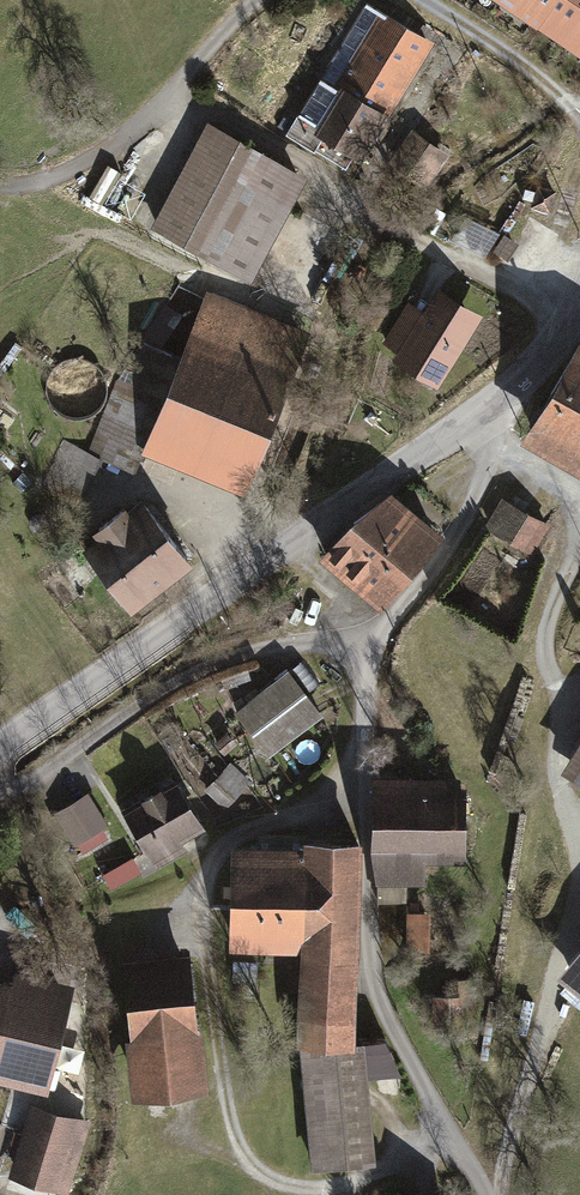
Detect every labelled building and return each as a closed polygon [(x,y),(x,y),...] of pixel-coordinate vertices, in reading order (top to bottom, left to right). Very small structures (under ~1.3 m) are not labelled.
[(579,53),(579,0),(501,0),(579,53)] [(322,76),(285,134),(314,152),(316,148),(346,167),(353,155),(362,160),(436,42),(381,7),(333,83),(322,76)] [(209,122),(152,227),(214,260),(251,280),(308,174),(209,122)] [(448,153),(412,127),(379,172),(414,198),(448,153)] [(122,173),(106,200),(135,217),(151,190),(122,173)] [(554,190),(537,186),(532,208),(550,212),(554,190)] [(519,244),(504,234),(494,250),(508,260),(519,244)] [(397,353),(392,360),(437,388),(484,315),(440,287),(424,311),(409,301),(382,344),(397,353)] [(180,354),(140,451),(244,494),(311,332),(207,289),(180,354)] [(140,451),(180,354),(145,340),(135,335),(87,450),(101,456),(132,469),(140,451)] [(521,441),(579,475),(579,340),(521,441)] [(87,450),(62,440),(43,486),(82,502),(101,456),(87,450)] [(350,521),(319,556),(381,609),(443,537),(390,492),(350,521)] [(138,496),(78,544),(131,611),(192,563),(138,496)] [(501,499),(485,530),(534,555),(550,524),(501,499)] [(288,672),(235,711),(269,757),(322,718),(288,672)] [(226,732),(213,743),(223,754),(235,744),(226,732)] [(562,773),(579,783),(579,744),(562,773)] [(230,763),(205,791),(225,809),(247,785),(251,781),(230,763)] [(447,777),(380,775),(376,884),(421,886),(422,860),(466,861),(469,786),(446,786),(447,777)] [(175,778),(120,810),(155,869),(187,850),(183,841),(205,828),(175,778)] [(55,813),(75,846),(77,844),(102,829),(108,826),(88,793),(55,813)] [(102,829),(77,844),(83,853),(108,838),(102,829)] [(303,849),(232,847),(230,950),(301,952),(299,1048),(357,1049),(357,1042),(362,842),(303,840),(303,849)] [(132,857),(101,876),(110,892),(142,872),(132,857)] [(430,913),(405,913),(405,955),(429,955),(430,913)] [(188,947),(121,954),(126,1005),(121,1006),(132,1100),(209,1092),(202,1031),(198,1031),(188,947)] [(0,979),(0,1083),(45,1095),(73,987),(14,972),(11,981),(0,979)] [(357,1049),(299,1048),(312,1172),(376,1165),(364,1042),(357,1042),(357,1049)] [(29,1106),(9,1178),(66,1193),(86,1122),(29,1106)]
